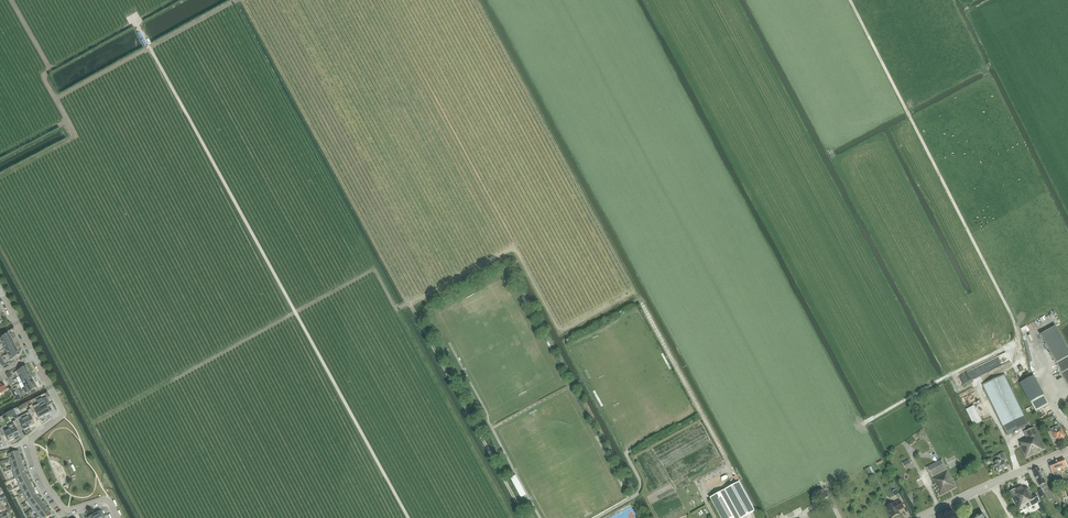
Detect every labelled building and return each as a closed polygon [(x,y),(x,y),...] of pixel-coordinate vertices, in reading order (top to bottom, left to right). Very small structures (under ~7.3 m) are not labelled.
[(1032,320),(1026,327),(1030,331),(1036,324),(1032,320)] [(1056,326),(1041,334),(1056,363),(1067,356),(1067,348),(1056,326)] [(1024,327),(1020,328),(1025,341),(1031,338),(1029,333),(1026,333),(1024,327)] [(2,344),(11,339),(10,337),(11,337),(10,334),(9,335),(8,333),(0,338),(0,340),(2,344)] [(12,340),(11,339),(2,344),(5,348),(14,344),(13,342),(13,340),(12,340)] [(14,345),(14,344),(5,348),(7,354),(17,349),(16,348),(16,347),(15,345),(14,345)] [(5,355),(8,361),(20,355),(18,351),(17,351),(17,349),(7,354),(5,355)] [(1030,350),(1023,353),(1031,370),(1038,367),(1030,350)] [(1067,384),(1067,356),(1056,363),(1067,384)] [(26,366),(14,372),(17,378),(19,377),(28,372),(28,370),(26,366)] [(19,377),(22,382),(31,377),(30,376),(31,376),(30,373),(29,373),(28,372),(19,377)] [(1004,374),(982,384),(1003,426),(1007,435),(1028,425),(1015,398),(1015,397),(1004,374)] [(1044,395),(1033,375),(1020,383),(1030,402),(1044,395)] [(31,377),(22,382),(25,387),(34,382),(33,381),(33,380),(32,378),(31,377)] [(25,387),(22,388),(25,394),(27,393),(37,388),(36,387),(37,386),(35,384),(34,382),(25,387)] [(963,405),(979,398),(973,387),(969,389),(970,392),(968,394),(966,390),(958,394),(963,405)] [(1049,405),(1044,395),(1030,402),(1036,412),(1049,405)] [(44,401),(38,404),(44,416),(50,413),(46,405),(49,404),(46,397),(43,399),(44,401)] [(29,406),(30,409),(32,412),(35,411),(39,418),(44,416),(38,404),(33,406),(32,405),(29,406)] [(975,405),(965,408),(972,425),(981,421),(975,405)] [(28,412),(23,415),(29,427),(35,424),(31,417),(34,415),(32,412),(30,409),(28,410),(28,412)] [(17,416),(14,417),(15,420),(17,424),(20,422),(24,430),(29,427),(23,415),(18,418),(17,416)] [(13,424),(8,426),(14,438),(20,435),(16,428),(19,427),(17,424),(15,420),(12,422),(13,424)] [(1059,425),(1054,428),(1051,429),(1052,431),(1052,432),(1056,439),(1058,438),(1059,439),(1066,436),(1061,427),(1059,425)] [(919,437),(929,430),(926,426),(916,432),(919,437)] [(1,432),(2,435),(5,434),(9,441),(14,438),(9,429),(4,431),(3,429),(2,427),(0,428),(0,431),(1,432)] [(1026,438),(1019,442),(1021,446),(1020,447),(1026,459),(1045,449),(1034,428),(1032,429),(1026,431),(1023,432),(1026,438)] [(5,461),(6,463),(10,462),(21,459),(19,451),(8,454),(9,459),(5,461)] [(1003,452),(999,454),(1001,459),(994,463),(998,471),(1007,467),(1004,461),(1006,460),(1003,452)] [(1067,467),(1063,458),(1057,461),(1060,470),(1062,469),(1067,467)] [(7,468),(8,471),(13,470),(12,469),(23,466),(21,459),(10,462),(12,467),(7,468)] [(933,484),(940,496),(956,487),(942,460),(926,468),(934,483),(933,484)] [(1061,471),(1060,470),(1057,461),(1049,464),(1053,473),(1054,476),(1058,475),(1057,473),(1061,471)] [(12,469),(13,470),(15,478),(26,474),(23,466),(12,469)] [(1039,468),(1033,471),(1039,486),(1046,483),(1039,468)] [(15,478),(19,486),(29,481),(26,474),(15,478)] [(19,495),(23,493),(33,488),(29,481),(19,486),(22,491),(18,493),(19,495)] [(721,517),(742,517),(755,511),(739,482),(710,498),(721,517)] [(1022,486),(1010,492),(1020,512),(1022,510),(1025,509),(1032,506),(1040,502),(1036,494),(1032,496),(1028,487),(1024,489),(1022,486)] [(27,501),(37,495),(33,488),(23,493),(27,501)] [(811,499),(811,497),(811,495),(810,494),(809,493),(807,492),(805,492),(804,493),(802,495),(802,497),(802,499),(803,500),(805,501),(807,502),(808,501),(810,500),(811,499)] [(27,501),(32,509),(42,502),(37,495),(27,501)] [(886,507),(892,517),(900,513),(899,511),(904,508),(900,500),(895,502),(895,503),(886,507)] [(34,511),(37,515),(46,508),(42,502),(32,509),(29,511),(31,513),(34,511)] [(39,517),(40,517),(47,517),(51,515),(46,508),(37,515),(34,517),(38,517),(39,517)]
